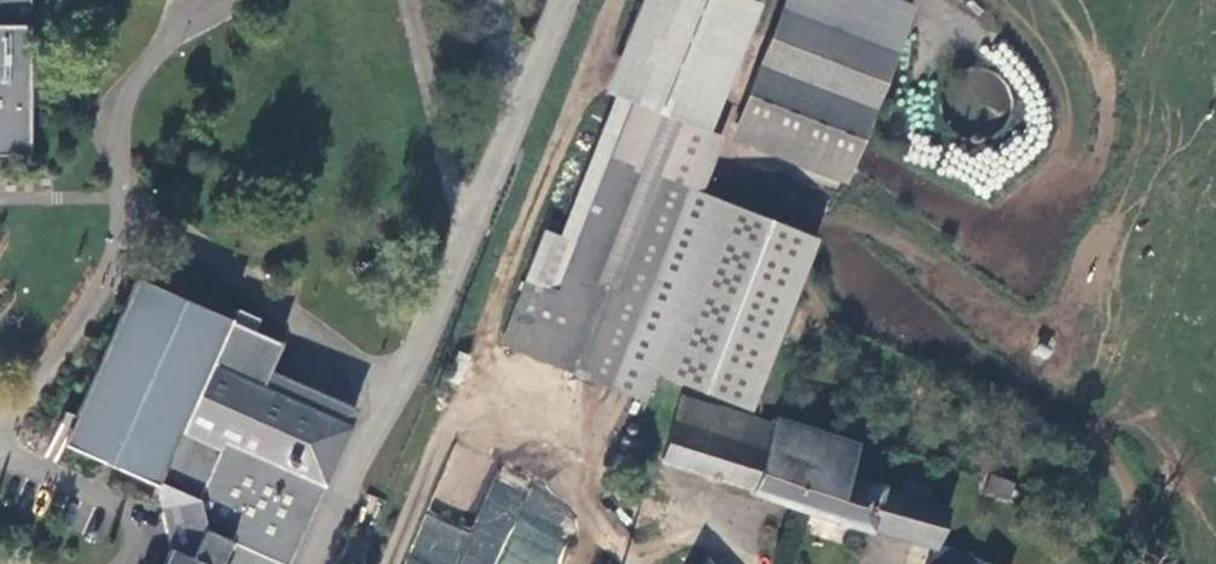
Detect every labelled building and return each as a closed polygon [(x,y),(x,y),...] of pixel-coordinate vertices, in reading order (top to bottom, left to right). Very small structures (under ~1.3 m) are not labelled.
[(33,154),(33,0),(0,0),(0,154),(33,154)] [(891,49),(779,7),(736,119),(822,152),(848,160),(891,49)] [(558,289),(532,354),(615,384),(685,187),(706,127),(630,98),(568,262),(558,289)] [(848,160),(822,152),(807,188),(833,199),(848,160)] [(558,289),(568,262),(536,249),(525,276),(558,289)] [(500,339),(532,354),(558,289),(525,276),(500,339)] [(167,563),(290,563),(325,480),(357,407),(270,369),(282,341),(255,329),(231,319),(138,278),(63,442),(158,484),(160,478),(198,496),(188,519),(205,526),(192,557),(174,549),(167,563)] [(724,278),(691,398),(724,407),(756,416),(784,331),(792,305),(793,301),(724,278)] [(784,331),(801,336),(810,311),(792,305),(784,331)] [(260,317),(236,306),(231,319),(255,329),(260,317)] [(668,308),(658,333),(668,338),(677,313),(668,308)] [(936,543),(948,508),(850,473),(859,443),(774,414),(772,421),(756,416),(724,407),(691,398),(683,396),(664,458),(753,485),(753,487),(936,543)] [(570,502),(493,475),(473,530),(422,513),(404,563),(548,563),(570,502)] [(983,493),(1011,500),(1016,481),(987,475),(983,493)] [(160,478),(158,484),(174,549),(192,557),(205,526),(188,519),(198,496),(160,478)] [(936,543),(929,563),(1006,563),(936,543)]
